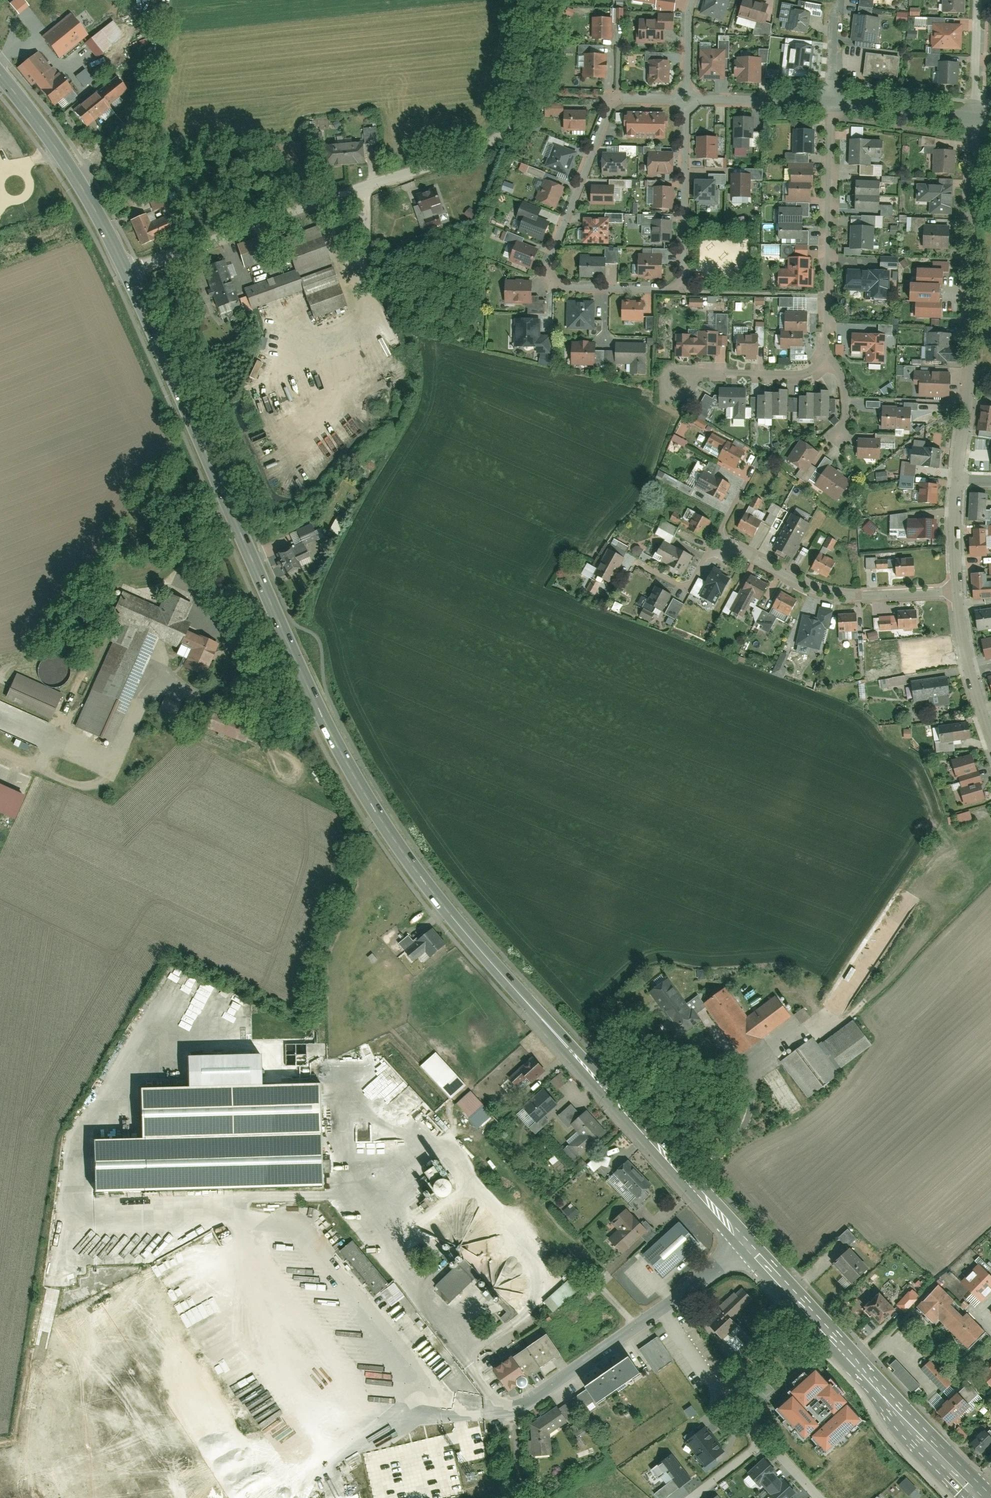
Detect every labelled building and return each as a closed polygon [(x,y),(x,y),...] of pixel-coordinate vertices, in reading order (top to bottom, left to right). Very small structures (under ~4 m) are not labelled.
[(632,1),(657,6),(654,23),(638,20),(635,39),(661,43),(663,24),(673,25),(677,0),(632,0),(632,1)] [(699,13),(724,20),(730,0),(703,0),(699,13)] [(768,6),(743,0),(741,0),(735,24),(754,29),(756,22),(764,24),(768,6)] [(941,11),(961,13),(962,0),(942,0),(941,11)] [(787,26),(786,32),(808,36),(812,16),(820,18),(822,5),(806,2),(804,13),(791,11),(792,5),(782,3),(779,25),(787,26)] [(894,12),(894,23),(906,23),(906,13),(894,12)] [(71,14),(43,37),(59,58),(87,35),(71,14)] [(852,15),(850,41),(874,43),(876,18),(852,15)] [(612,16),(594,16),(595,40),(613,40),(612,16)] [(0,20),(0,38),(5,44),(14,36),(1,20),(0,20)] [(933,23),(931,48),(939,49),(959,51),(961,26),(933,23)] [(98,57),(123,37),(113,24),(88,44),(98,57)] [(788,42),(783,73),(805,76),(811,45),(788,42)] [(724,49),(698,48),(698,79),(724,80),(724,49)] [(59,76),(38,51),(19,66),(34,84),(37,82),(57,106),(65,98),(70,103),(84,91),(66,70),(59,76)] [(590,53),(589,78),(607,79),(608,54),(590,53)] [(665,55),(645,53),(642,84),(669,87),(671,68),(664,67),(665,55)] [(864,76),(897,80),(899,58),(867,54),(864,76)] [(755,58),(736,58),(736,64),(730,64),(729,75),(736,75),(735,83),(755,83),(755,58)] [(931,84),(955,87),(958,64),(933,62),(931,84)] [(82,68),(72,76),(82,87),(92,78),(82,68)] [(120,71),(73,111),(88,129),(135,89),(120,71)] [(586,110),(561,110),(561,135),(585,136),(586,110)] [(667,112),(623,111),(623,124),(622,135),(666,135),(667,112)] [(751,117),(732,117),(733,149),(752,148),(751,117)] [(377,128),(365,129),(366,142),(378,141),(377,128)] [(811,129),(793,129),(793,154),(811,154),(811,129)] [(868,131),(845,131),(846,166),(868,166),(868,156),(881,156),(880,140),(868,140),(868,131)] [(566,142),(549,137),(544,154),(552,156),(548,169),(572,177),(580,152),(564,147),(566,142)] [(713,138),(696,138),(696,160),(713,160),(713,138)] [(936,138),(923,138),(922,146),(934,146),(933,174),(948,174),(948,151),(936,150),(936,138)] [(338,142),(323,141),(323,156),(338,156),(338,142)] [(352,142),(338,142),(338,156),(352,157),(352,142)] [(619,154),(600,154),(600,176),(630,176),(630,156),(637,156),(637,146),(619,146),(619,154)] [(662,147),(644,147),(644,153),(647,153),(647,175),(673,175),(673,153),(662,153),(662,147)] [(812,164),(788,164),(788,184),(785,184),(786,203),(809,202),(809,183),(812,183),(812,164)] [(542,181),(536,202),(560,210),(569,181),(545,173),(523,165),(520,174),(542,181)] [(753,174),(731,175),(731,200),(754,199),(753,174)] [(610,185),(591,185),(590,205),(615,205),(615,188),(633,188),(633,179),(610,179),(610,185)] [(713,180),(692,180),(692,203),(713,203),(713,180)] [(501,181),(499,190),(509,192),(511,184),(501,181)] [(850,181),(850,197),(876,197),(877,182),(850,181)] [(930,202),(930,213),(948,214),(949,186),(917,185),(917,202),(930,202)] [(672,187),(649,187),(647,187),(647,205),(649,205),(649,210),(672,210),(672,187)] [(438,189),(414,195),(420,219),(444,213),(438,189)] [(850,197),(850,212),(876,212),(876,197),(850,197)] [(545,241),(552,220),(535,215),(537,210),(517,204),(514,214),(521,217),(516,232),(545,241)] [(878,216),(891,216),(891,205),(878,205),(878,216)] [(479,216),(470,207),(464,212),(473,222),(479,216)] [(775,210),(775,225),(800,225),(799,210),(775,210)] [(146,215),(132,221),(143,247),(175,233),(167,217),(157,221),(154,214),(147,217),(146,215)] [(604,218),(582,218),(582,245),(610,246),(610,224),(624,225),(624,214),(604,214),(604,218)] [(651,237),(651,243),(672,243),(672,220),(660,220),(661,215),(643,215),(643,237),(651,237)] [(924,219),(908,219),(907,233),(924,233),(923,249),(949,250),(950,226),(924,226),(924,219)] [(775,225),(775,240),(800,240),(800,225),(775,225)] [(877,226),(849,226),(849,250),(877,250),(877,226)] [(313,227),(280,238),(291,270),(324,259),(313,227)] [(511,246),(506,261),(537,271),(543,250),(522,244),(524,238),(503,232),(500,242),(511,246)] [(234,245),(241,267),(261,261),(254,239),(234,245)] [(601,259),(569,258),(568,276),(605,277),(605,264),(617,264),(618,249),(601,249),(601,259)] [(639,256),(638,279),(662,280),(663,267),(669,268),(669,256),(670,256),(670,249),(663,249),(642,249),(642,256),(639,256)] [(810,259),(787,258),(787,271),(778,271),(777,288),(810,289),(810,259)] [(880,271),(846,270),(846,303),(888,303),(889,270),(900,271),(900,258),(880,258),(880,271)] [(224,261),(205,268),(218,306),(237,299),(224,261)] [(933,271),(913,271),(912,318),(939,319),(940,271),(949,271),(949,261),(933,261),(933,271)] [(293,271),(250,287),(258,306),(299,290),(311,321),(347,307),(331,266),(296,280),(293,271)] [(530,304),(530,282),(503,282),(503,304),(530,304)] [(689,298),(689,308),(704,308),(704,298),(689,298)] [(597,301),(567,300),(566,330),(596,331),(597,301)] [(648,301),(622,301),(621,321),(647,321),(648,301)] [(201,316),(207,314),(205,306),(199,308),(201,316)] [(806,313),(784,313),(784,333),(777,333),(777,348),(801,348),(801,332),(806,332),(806,313)] [(542,319),(514,319),(514,348),(542,349),(542,319)] [(877,325),(877,333),(890,334),(890,325),(877,325)] [(714,331),(697,331),(697,341),(684,341),(684,335),(674,335),(674,356),(683,356),(683,351),(697,351),(697,357),(714,357),(714,331)] [(951,333),(927,333),(926,363),(959,364),(959,348),(950,347),(951,333)] [(885,335),(851,335),(850,352),(867,352),(867,364),(884,364),(885,335)] [(757,336),(735,336),(736,359),(757,359),(757,336)] [(603,343),(571,340),(569,365),(602,367),(603,343)] [(647,340),(616,341),(617,365),(630,364),(630,375),(645,374),(645,364),(648,364),(647,340)] [(536,364),(548,364),(548,354),(537,354),(536,364)] [(253,360),(248,378),(256,380),(261,362),(253,360)] [(921,373),(915,373),(915,383),(921,384),(920,395),(949,396),(950,373),(921,372),(921,373)] [(888,384),(879,389),(882,394),(891,389),(888,384)] [(745,408),(746,390),(717,389),(716,406),(745,408)] [(786,394),(771,394),(772,418),(786,418),(786,394)] [(825,394),(812,394),(813,418),(826,418),(825,394)] [(769,418),(769,396),(755,397),(756,419),(769,418)] [(811,419),(811,396),(798,397),(798,419),(811,419)] [(837,399),(827,399),(827,413),(836,413),(837,399)] [(904,409),(881,408),(880,430),(910,431),(911,409),(918,409),(918,404),(904,403),(904,409)] [(980,406),(977,431),(990,433),(990,407),(980,406)] [(746,416),(736,416),(736,426),(746,426),(746,416)] [(703,429),(704,423),(693,419),(691,425),(703,429)] [(671,435),(668,441),(682,447),(684,441),(671,435)] [(723,452),(727,443),(711,435),(707,444),(723,452)] [(857,440),(857,460),(880,460),(880,443),(895,443),(895,436),(875,435),(875,440),(857,440)] [(786,462),(805,474),(818,453),(799,441),(786,462)] [(718,461),(737,470),(746,453),(727,443),(723,452),(718,461)] [(977,443),(976,454),(972,454),(971,468),(990,470),(990,455),(989,454),(990,445),(977,443)] [(910,466),(940,469),(942,450),(912,447),(910,466)] [(852,482),(829,466),(815,487),(838,502),(852,482)] [(695,489),(722,503),(731,486),(704,472),(695,489)] [(875,480),(886,480),(885,472),(874,472),(875,480)] [(918,504),(937,506),(938,486),(920,485),(918,504)] [(987,492),(969,491),(968,519),(986,520),(987,492)] [(769,504),(762,524),(772,527),(775,519),(783,521),(787,510),(769,504)] [(774,548),(791,557),(809,523),(792,514),(774,548)] [(745,515),(737,530),(754,539),(763,524),(745,515)] [(688,531),(706,538),(712,523),(694,516),(688,531)] [(334,520),(329,529),(337,534),(342,525),(334,520)] [(664,543),(670,546),(679,529),(663,521),(654,538),(664,543)] [(869,521),(861,526),(868,535),(875,529),(869,521)] [(936,541),(936,521),(907,521),(907,540),(936,541)] [(308,525),(287,533),(291,546),(271,554),(279,574),(300,566),(298,561),(305,558),(300,545),(314,540),(308,525)] [(974,539),(970,539),(971,558),(988,557),(987,530),(974,530),(974,539)] [(612,538),(606,547),(621,556),(627,547),(612,538)] [(832,551),(835,540),(828,538),(825,549),(832,551)] [(684,575),(693,558),(670,546),(664,543),(655,560),(684,575)] [(625,559),(608,551),(595,576),(612,584),(625,559)] [(819,555),(811,570),(828,579),(836,563),(819,555)] [(914,577),(914,561),(895,561),(895,578),(914,577)] [(713,568),(704,588),(722,597),(729,580),(721,576),(723,573),(713,568)] [(971,575),(972,600),(990,599),(990,587),(986,588),(986,574),(971,575)] [(740,591),(730,613),(745,620),(754,599),(760,602),(768,586),(749,577),(743,592),(740,591)] [(590,582),(587,592),(594,595),(597,585),(590,582)] [(139,585),(77,727),(115,743),(160,640),(189,652),(180,670),(203,680),(221,641),(169,618),(177,601),(139,585)] [(671,595),(655,587),(647,604),(663,612),(671,595)] [(797,601),(781,593),(769,617),(785,625),(789,618),(797,601)] [(708,598),(699,594),(695,604),(704,608),(708,598)] [(689,608),(673,600),(665,616),(682,624),(689,608)] [(802,616),(796,647),(819,652),(823,630),(829,631),(833,612),(819,609),(817,619),(802,616)] [(975,612),(977,632),(990,630),(990,610),(975,612)] [(919,632),(918,612),(897,612),(898,618),(879,618),(880,633),(919,632)] [(857,633),(857,615),(837,616),(838,633),(857,633)] [(867,641),(877,638),(876,631),(865,634),(867,641)] [(981,640),(984,661),(990,660),(990,638),(981,640)] [(948,662),(944,644),(926,647),(930,665),(948,662)] [(781,678),(786,669),(781,666),(786,656),(780,653),(770,673),(781,678)] [(879,688),(901,685),(900,681),(905,680),(903,664),(891,665),(892,668),(868,671),(869,681),(878,680),(879,688)] [(17,673),(6,697),(54,719),(66,694),(17,673)] [(950,707),(946,678),(911,683),(914,704),(929,702),(930,709),(950,707)] [(162,697),(156,708),(168,715),(174,704),(162,697)] [(23,710),(0,701),(0,730),(13,735),(23,710)] [(971,741),(968,724),(939,728),(941,745),(971,741)] [(959,790),(964,807),(985,800),(981,785),(983,784),(979,771),(977,772),(972,755),(951,762),(956,780),(959,779),(962,789),(959,790)] [(11,818),(20,793),(0,787),(0,814),(11,818)] [(954,815),(956,823),(970,819),(967,811),(954,815)] [(442,946),(428,928),(412,940),(408,935),(397,943),(410,960),(420,952),(425,959),(442,946)] [(667,975),(646,991),(659,1007),(645,1018),(658,1034),(671,1024),(677,1031),(707,1009),(744,1056),(794,1018),(775,994),(742,1018),(719,989),(703,1001),(698,994),(687,1002),(667,975)] [(834,990),(825,1002),(831,1006),(840,994),(834,990)] [(165,1011),(176,1017),(182,1006),(172,1000),(165,1011)] [(798,1024),(809,1018),(802,1007),(792,1013),(798,1024)] [(812,1037),(780,1061),(806,1096),(839,1072),(837,1070),(871,1045),(851,1019),(817,1044),(812,1037)] [(448,1096),(462,1084),(434,1052),(420,1064),(448,1096)] [(546,1070),(534,1056),(505,1077),(514,1089),(526,1080),(529,1084),(546,1070)] [(373,1077),(363,1086),(377,1102),(390,1090),(394,1095),(405,1085),(385,1063),(371,1075),(373,1077)] [(553,1091),(566,1081),(559,1071),(546,1081),(553,1091)] [(574,1090),(566,1081),(557,1089),(565,1098),(574,1090)] [(142,1138),(93,1139),(95,1191),(324,1185),(321,1083),(140,1088),(142,1138)] [(553,1100),(543,1087),(521,1105),(531,1118),(553,1100)] [(469,1090),(455,1102),(475,1126),(489,1114),(469,1090)] [(602,1135),(582,1112),(580,1115),(571,1105),(557,1117),(568,1128),(570,1126),(579,1136),(564,1149),(573,1160),(602,1135)] [(99,1125),(109,1114),(104,1109),(94,1121),(99,1125)] [(530,1127),(538,1137),(552,1125),(544,1115),(530,1127)] [(592,1171),(601,1164),(602,1165),(607,1161),(601,1152),(586,1163),(592,1171)] [(651,1186),(627,1158),(604,1178),(629,1206),(651,1186)] [(424,1175),(419,1191),(444,1199),(449,1183),(424,1175)] [(570,1219),(577,1211),(569,1203),(562,1210),(570,1219)] [(615,1231),(608,1238),(621,1252),(647,1228),(634,1214),(631,1217),(624,1210),(608,1224),(615,1231)] [(700,1240),(680,1218),(641,1251),(661,1274),(700,1240)] [(845,1246),(853,1240),(843,1230),(836,1236),(845,1246)] [(347,1236),(335,1246),(370,1289),(383,1279),(347,1236)] [(868,1271),(850,1252),(833,1267),(851,1287),(868,1271)] [(460,1254),(428,1283),(443,1300),(475,1271),(460,1254)] [(988,1276),(978,1266),(961,1283),(971,1293),(988,1276)] [(988,1276),(971,1293),(981,1303),(990,1293),(990,1279),(988,1276)] [(551,1312),(577,1287),(568,1277),(541,1301),(551,1312)] [(730,1317),(751,1296),(739,1284),(713,1309),(716,1311),(707,1320),(722,1337),(736,1323),(730,1317)] [(986,1334),(939,1287),(917,1309),(933,1326),(938,1321),(968,1351),(986,1334)] [(880,1297),(864,1310),(878,1327),(894,1313),(880,1297)] [(498,1317),(502,1322),(510,1315),(506,1311),(498,1317)] [(484,1319),(489,1327),(496,1323),(491,1315),(484,1319)] [(557,1355),(540,1329),(514,1347),(531,1372),(557,1355)] [(656,1373),(674,1361),(658,1337),(640,1350),(656,1373)] [(531,1372),(514,1347),(487,1365),(504,1390),(531,1372)] [(596,1402),(638,1372),(626,1355),(584,1386),(587,1389),(594,1400),(596,1402)] [(920,1388),(896,1361),(889,1367),(894,1372),(893,1373),(912,1395),(920,1388)] [(951,1383),(931,1361),(922,1370),(942,1392),(951,1383)] [(981,1375),(990,1386),(990,1366),(981,1375)] [(824,1457),(866,1423),(852,1406),(847,1410),(840,1402),(845,1397),(832,1382),(829,1384),(815,1368),(792,1388),(795,1392),(773,1410),(805,1449),(812,1443),(824,1457)] [(956,1392),(936,1410),(950,1425),(954,1422),(956,1424),(983,1399),(968,1383),(958,1393),(956,1392)] [(594,1400),(587,1389),(560,1407),(567,1418),(594,1400)] [(551,1432),(568,1420),(567,1418),(560,1407),(557,1404),(529,1423),(531,1452),(552,1452),(551,1432)] [(687,1418),(694,1413),(689,1405),(682,1409),(687,1418)] [(704,1425),(683,1442),(704,1469),(725,1453),(704,1425)] [(985,1430),(970,1443),(981,1455),(990,1447),(990,1437),(985,1430)] [(680,1488),(691,1479),(672,1454),(651,1470),(659,1479),(668,1472),(680,1488)] [(796,1490),(786,1478),(781,1482),(770,1471),(774,1467),(764,1457),(747,1472),(758,1485),(760,1483),(767,1490),(764,1492),(770,1497),(787,1497),(796,1490)] [(911,1497),(918,1497),(922,1494),(905,1476),(897,1484),(911,1497)]
